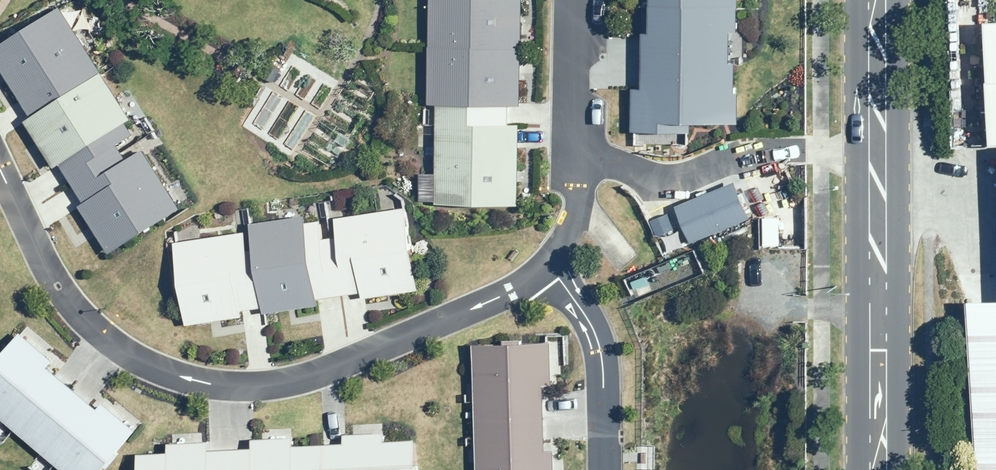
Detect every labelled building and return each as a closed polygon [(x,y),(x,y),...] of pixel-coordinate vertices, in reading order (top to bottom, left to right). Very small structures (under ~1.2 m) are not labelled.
[(526,172),(526,95),(514,95),(513,76),(529,76),(529,0),(434,0),(434,75),(443,75),(443,173),(526,172)] [(646,83),(748,84),(748,0),(647,0),(646,83)] [(83,217),(95,237),(105,232),(111,242),(102,248),(112,265),(185,223),(147,161),(128,172),(117,156),(137,143),(115,106),(122,102),(66,8),(0,46),(0,59),(6,69),(15,66),(20,74),(12,80),(35,121),(28,125),(41,145),(50,141),(56,151),(47,157),(57,174),(63,171),(89,214),(83,217)] [(764,187),(749,147),(680,173),(695,212),(764,187)] [(306,269),(325,266),(324,259),(370,252),(371,257),(394,253),(392,245),(404,244),(405,251),(424,248),(413,176),(346,187),(350,207),(329,210),(326,191),(290,197),(289,191),(262,195),(266,223),(257,225),(254,205),(187,215),(199,289),(219,286),(218,276),(228,275),(230,283),(253,279),(252,273),(274,270),(274,275),(297,271),(295,262),(305,261),(306,269)] [(14,335),(0,354),(0,424),(61,469),(100,469),(134,425),(14,335)] [(541,347),(475,347),(476,469),(543,469),(541,347)] [(138,469),(411,469),(410,447),(389,448),(388,435),(164,444),(164,457),(138,458),(138,469)]
